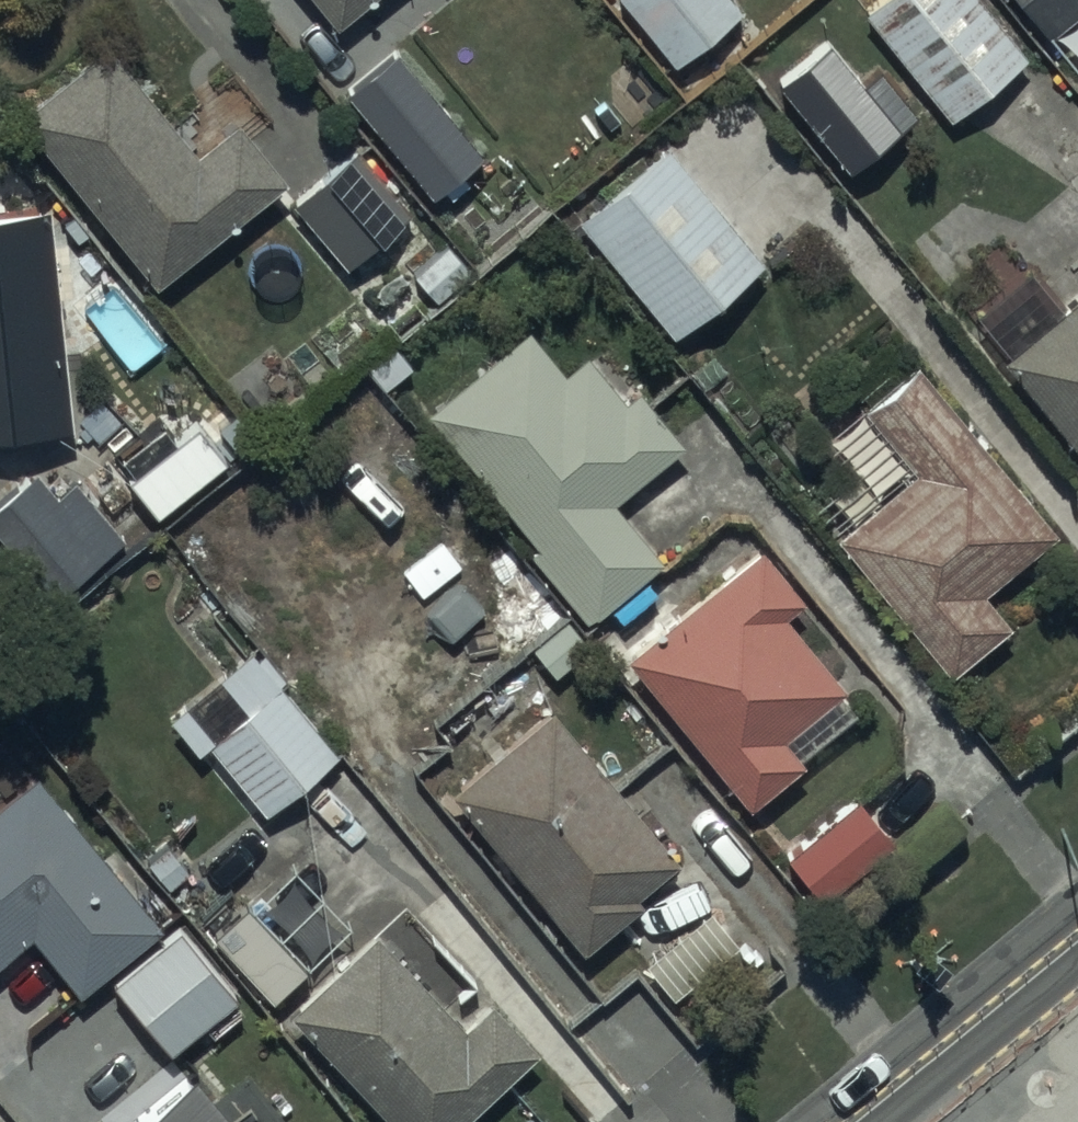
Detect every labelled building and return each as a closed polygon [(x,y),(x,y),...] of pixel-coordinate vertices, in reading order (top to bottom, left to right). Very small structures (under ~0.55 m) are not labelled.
[(327,19),(351,0),(312,0),(327,19)] [(671,60),(739,5),(735,0),(623,0),(671,60)] [(864,7),(946,114),(1025,53),(982,0),(873,0),(864,7)] [(1045,33),(1077,5),(1077,0),(1018,0),(1045,33)] [(106,38),(17,110),(153,279),(282,176),(233,116),(194,147),(106,38)] [(443,121),(389,57),(341,97),(394,160),(395,159),(419,189),(439,173),(416,144),(422,139),(432,151),(451,136),(441,123),(443,121)] [(665,138),(573,211),(667,329),(759,256),(665,138)] [(355,145),(289,200),(344,265),(409,209),(355,145)] [(0,205),(0,430),(67,424),(45,200),(0,205)] [(997,351),(1077,449),(1077,252),(1042,281),(1058,301),(997,351)] [(523,325),(424,406),(537,540),(526,549),(582,614),(655,555),(609,497),(680,440),(634,383),(618,396),(581,350),(559,368),(523,325)] [(1052,527),(911,357),(857,402),(861,407),(829,433),(877,491),(834,527),(948,665),(1008,615),(982,585),(1052,527)] [(122,474),(148,508),(150,506),(154,510),(220,457),(190,420),(174,433),(163,419),(118,455),(129,468),(122,474)] [(148,508),(122,474),(119,476),(109,463),(80,486),(117,533),(148,508)] [(80,486),(60,502),(35,470),(0,498),(0,538),(46,596),(118,538),(115,534),(117,533),(80,486)] [(800,596),(755,540),(625,648),(744,798),(798,755),(780,732),(840,684),(781,611),(800,596)] [(334,750),(275,680),(206,738),(264,809),(334,750)] [(544,702),(446,783),(578,944),(636,896),(632,892),(673,858),(544,702)] [(27,932),(74,990),(157,923),(34,769),(0,796),(0,954),(27,932)] [(891,836),(854,793),(784,853),(821,896),(891,836)] [(681,871),(612,926),(667,995),(736,940),(681,871)] [(243,900),(208,931),(269,998),(303,966),(243,900)] [(187,916),(111,978),(167,1046),(243,984),(187,916)] [(285,1007),(352,1083),(333,1100),(352,1121),(454,1121),(535,1046),(487,995),(460,1021),(370,927),(285,1007)] [(188,1071),(128,1121),(232,1121),(188,1071)]
